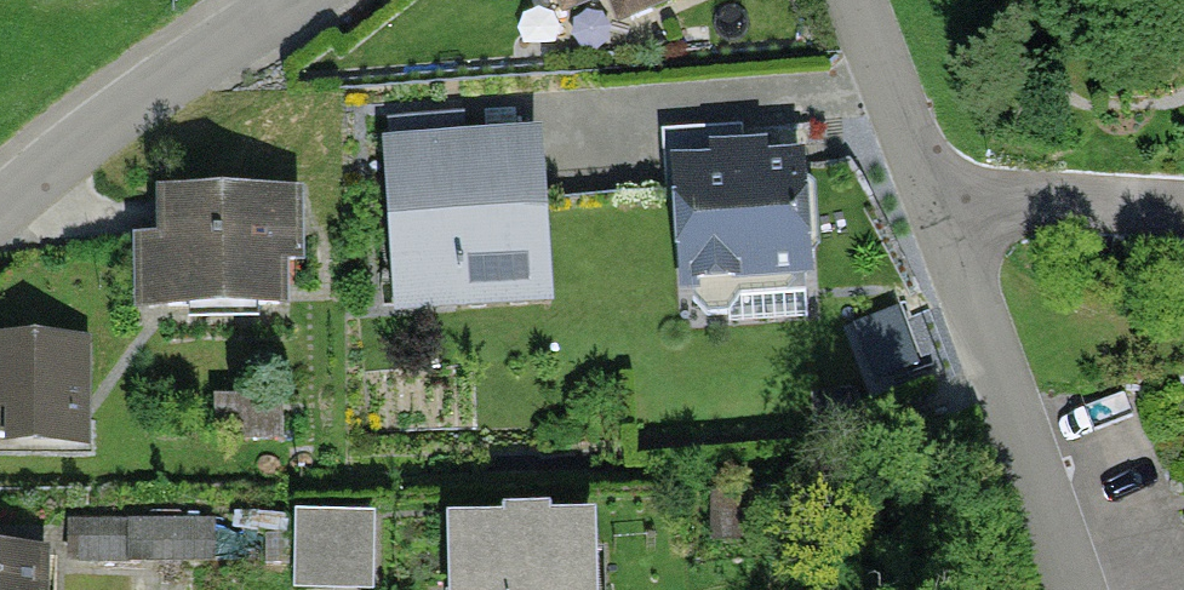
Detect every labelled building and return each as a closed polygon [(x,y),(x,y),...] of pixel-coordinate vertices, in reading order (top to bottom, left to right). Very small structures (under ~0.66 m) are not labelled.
[(743,126),(674,130),(684,285),(692,284),(693,300),(707,314),(728,314),(739,297),(738,281),(806,276),(799,163),(764,166),(745,149),(743,126)] [(535,143),(391,153),(399,276),(453,272),(455,300),(546,294),(535,143)] [(293,196),(166,198),(169,305),(278,303),(277,260),(294,260),(293,196)] [(0,343),(0,442),(10,442),(10,453),(92,452),(92,342),(0,343)] [(275,402),(221,403),(221,432),(275,432),(275,402)] [(374,509),(296,508),(295,585),(372,586),(374,509)] [(590,522),(544,523),(544,514),(508,515),(508,524),(453,525),(454,589),(591,589),(590,522)] [(213,527),(73,527),(73,558),(213,558),(213,527)] [(41,555),(0,553),(0,589),(40,589),(41,555)]
